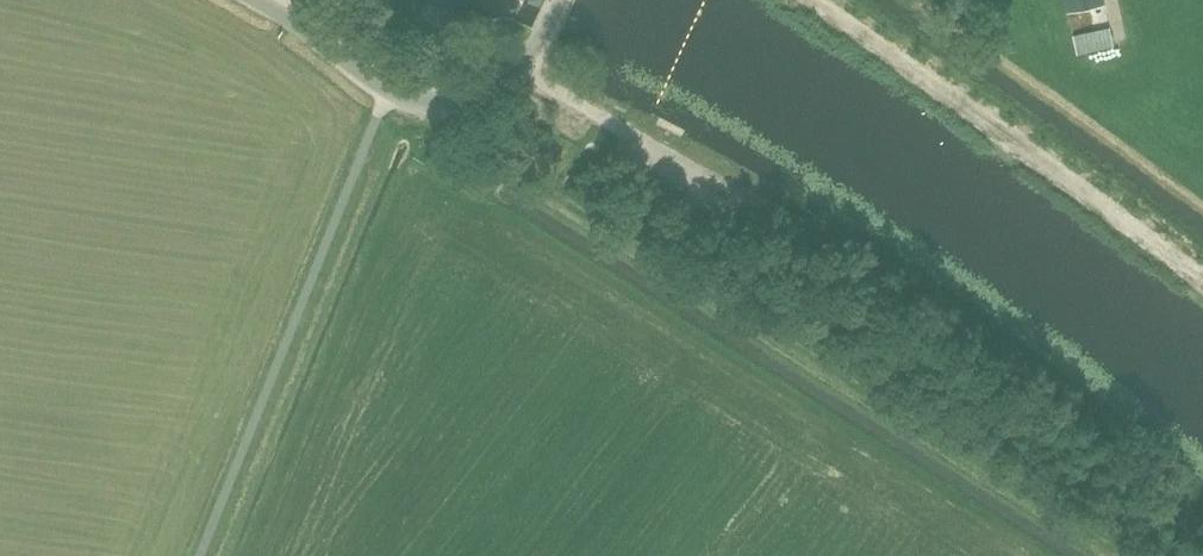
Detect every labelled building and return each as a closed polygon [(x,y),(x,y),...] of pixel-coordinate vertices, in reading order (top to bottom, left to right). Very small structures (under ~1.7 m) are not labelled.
[(1068,12),(1104,4),(1104,0),(1065,0),(1068,12)] [(1073,36),(1077,56),(1113,48),(1109,28),(1073,36)]
